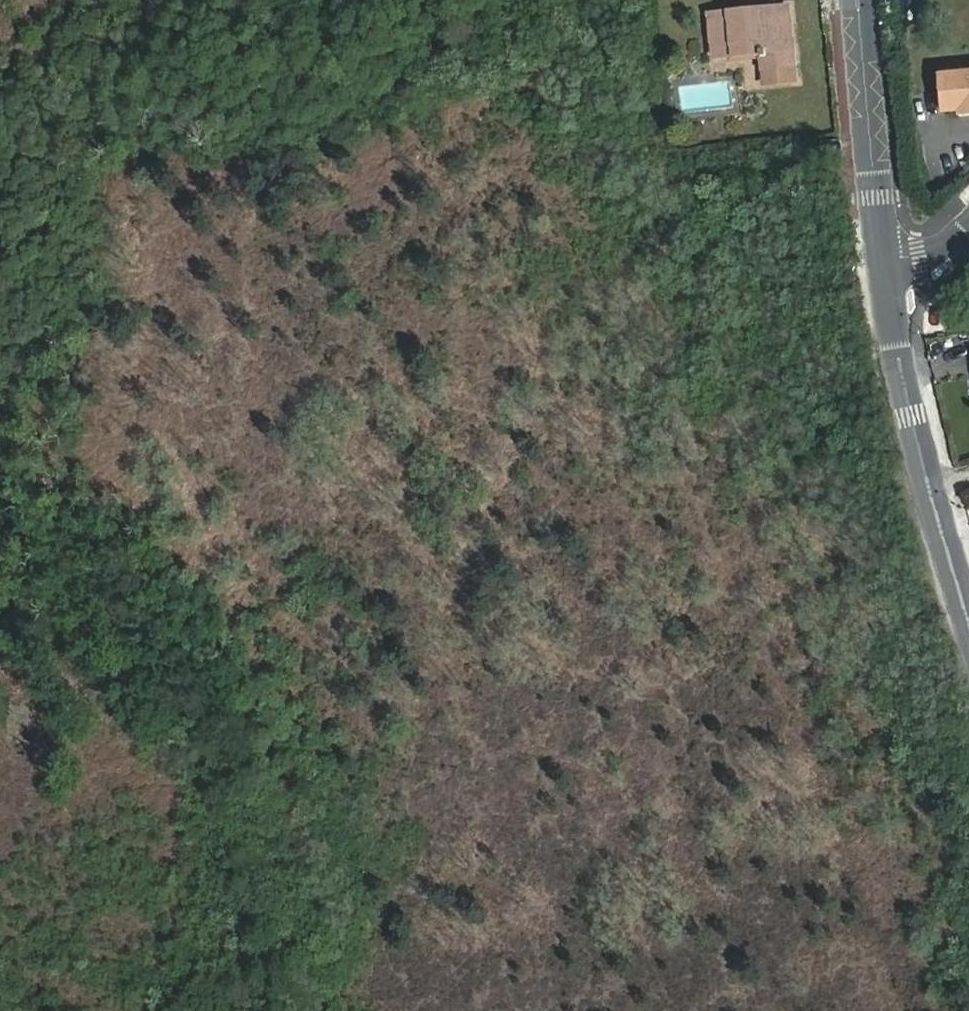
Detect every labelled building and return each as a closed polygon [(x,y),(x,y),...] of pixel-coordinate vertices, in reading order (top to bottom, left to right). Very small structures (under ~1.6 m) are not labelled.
[(763,53),(765,69),(800,65),(795,1),(709,11),(715,58),(763,53)] [(945,68),(962,67),(961,58),(944,60),(945,68)] [(801,80),(800,65),(765,69),(767,84),(801,80)] [(942,69),(946,107),(965,105),(968,104),(968,67),(962,67),(945,68),(942,69)]
